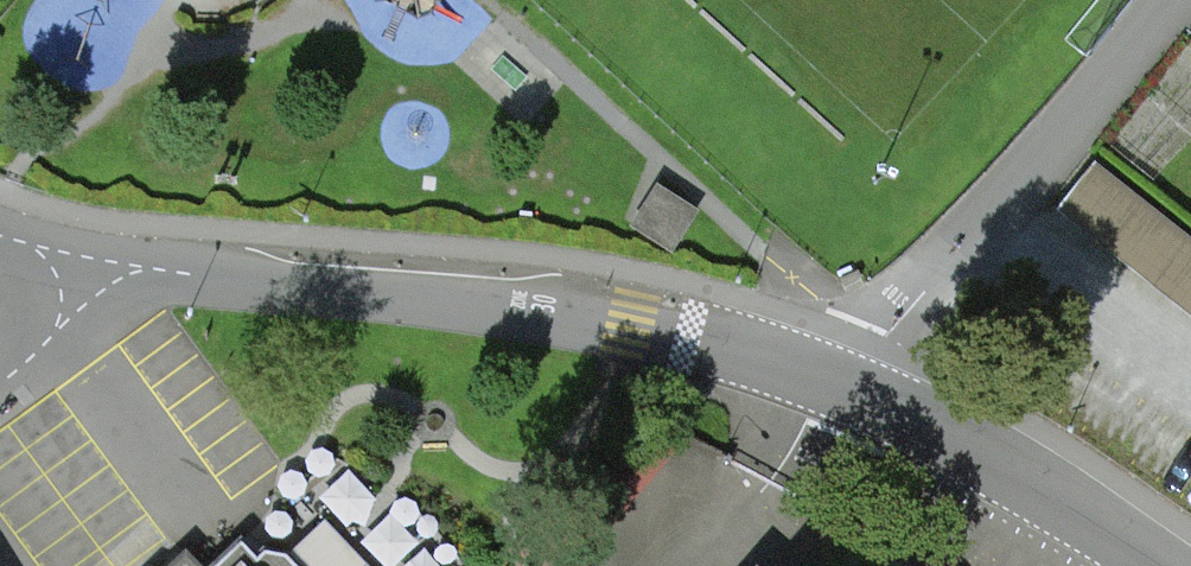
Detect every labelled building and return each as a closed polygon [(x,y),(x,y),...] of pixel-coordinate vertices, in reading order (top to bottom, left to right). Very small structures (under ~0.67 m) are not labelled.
[(1055,214),(1190,324),(1190,249),(1091,169),(1055,214)] [(656,183),(628,227),(673,255),(701,211),(656,183)] [(285,555),(264,549),(258,556),(239,539),(213,565),(296,565),(285,555)] [(186,553),(173,565),(199,565),(186,553)]
